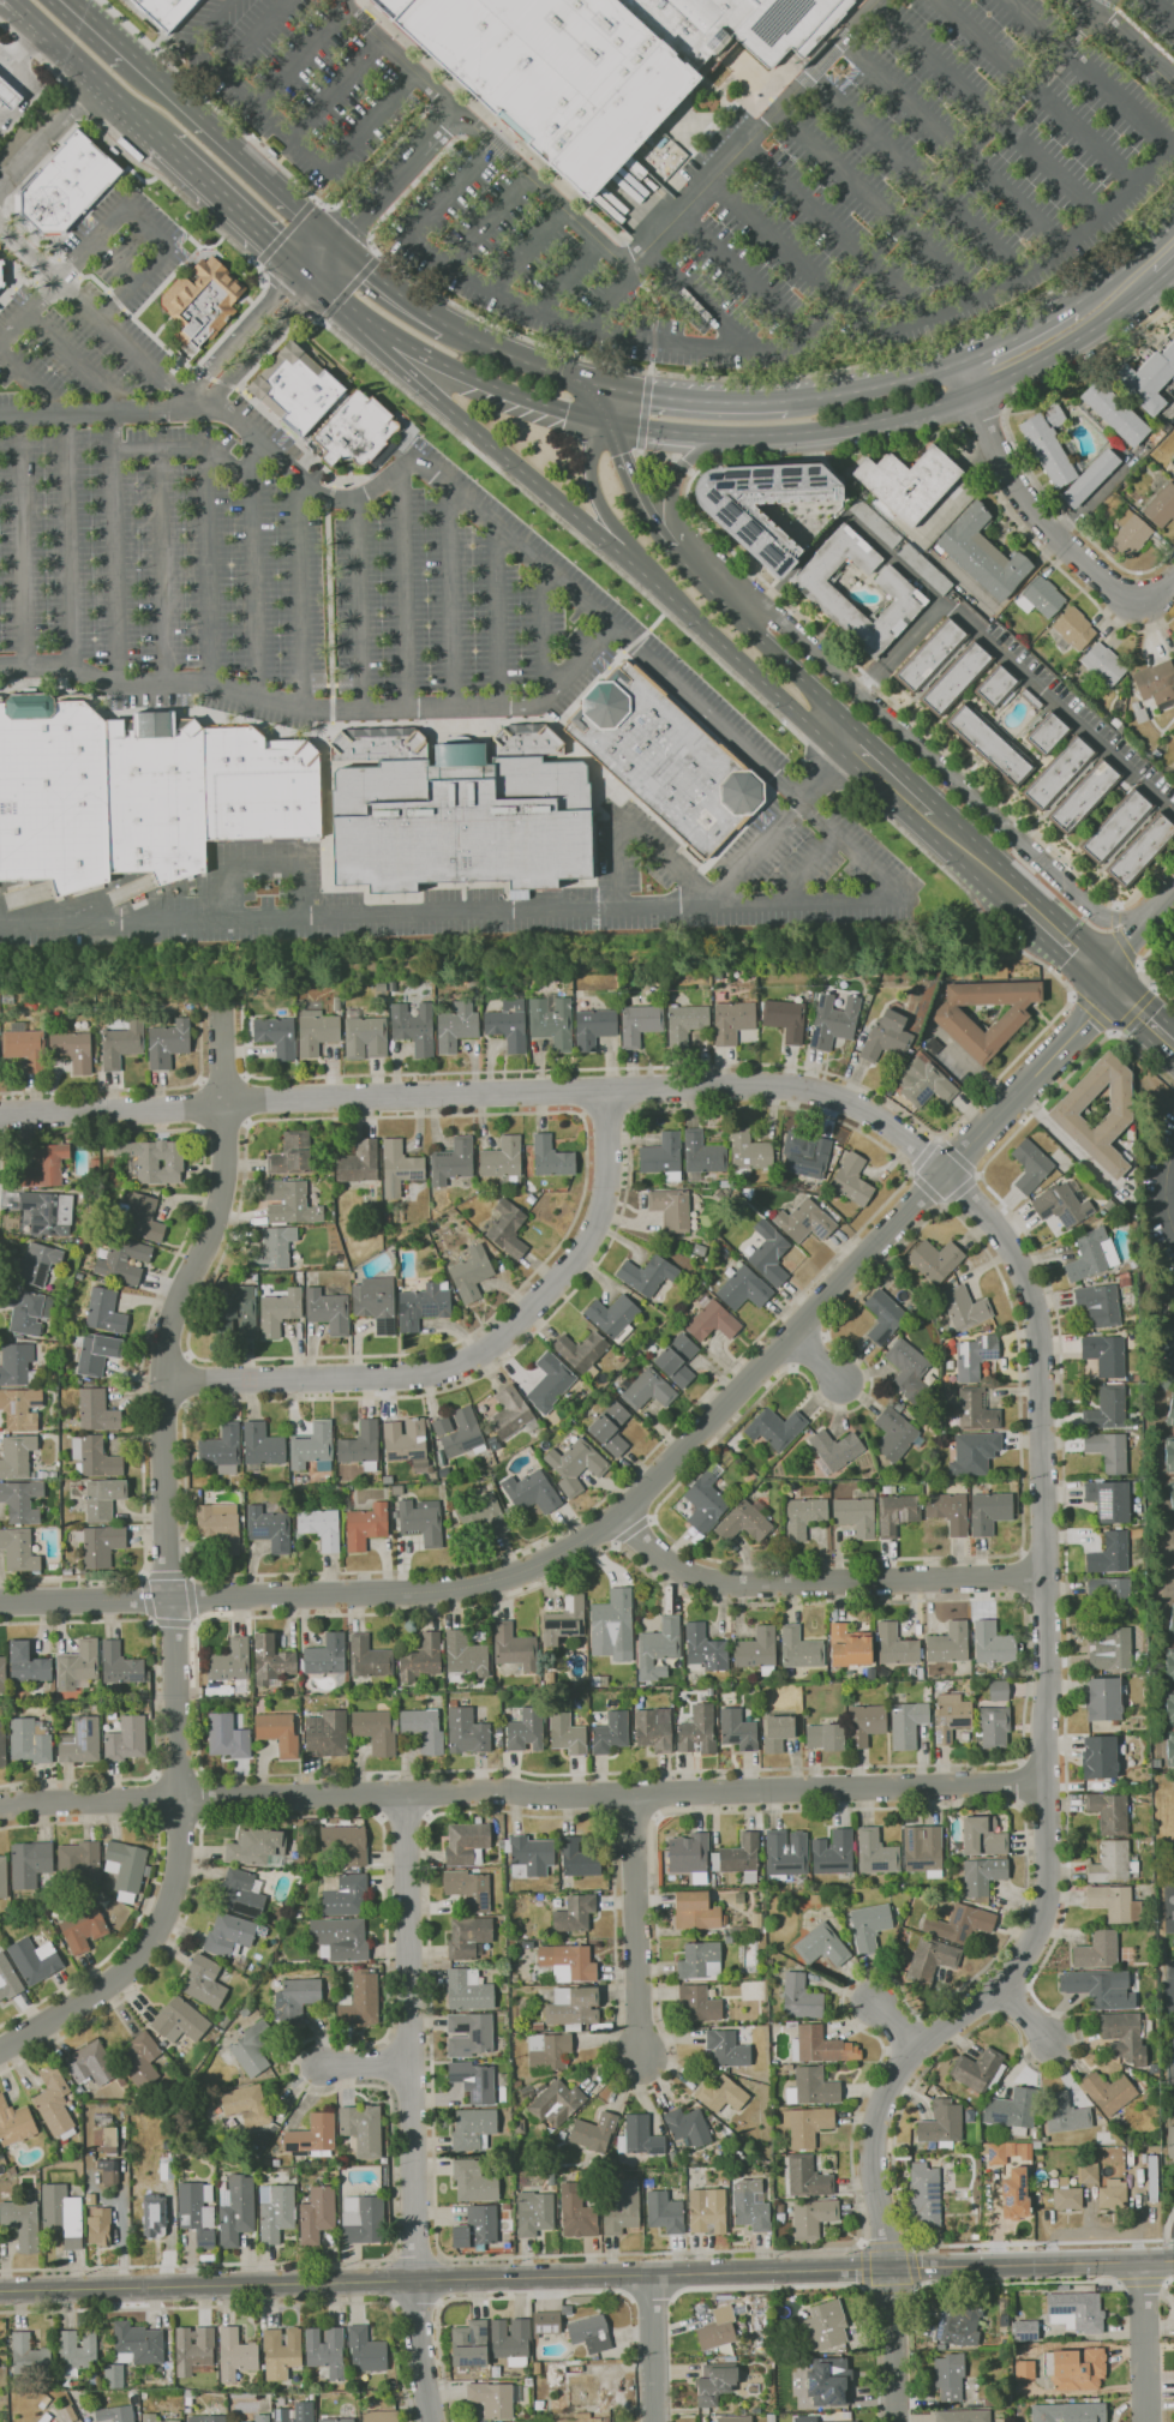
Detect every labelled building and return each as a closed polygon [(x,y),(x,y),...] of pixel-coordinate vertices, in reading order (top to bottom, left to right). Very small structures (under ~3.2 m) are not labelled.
[(168,32),(130,0),(198,0),(168,32)] [(393,23),(369,0),(855,0),(856,1),(846,12),(847,13),(834,28),(833,26),(823,37),(826,40),(803,64),(789,50),(772,68),(768,68),(732,35),(731,37),(732,37),(717,54),(714,52),(696,72),(701,77),(657,126),(689,155),(663,184),(648,172),(641,180),(623,163),(588,200),(573,186),(574,185),(564,176),(563,178),(527,144),(527,143),(523,140),(521,140),(519,140),(517,140),(515,139),(514,138),(513,138),(510,137),(509,136),(508,134),(505,133),(504,131),(503,130),(502,127),(501,126),(501,124),(499,121),(499,119),(499,118),(497,115),(496,115),(394,22),(393,23)] [(12,110),(0,99),(0,76),(24,98),(12,110)] [(41,235),(38,233),(40,230),(24,216),(23,217),(20,215),(19,212),(22,212),(22,209),(16,209),(16,193),(19,193),(18,191),(41,168),(64,143),(62,143),(77,127),(92,142),(108,156),(109,156),(124,170),(109,186),(109,185),(86,210),(88,210),(67,232),(65,234),(62,234),(62,235),(43,235),(41,235)] [(162,304),(162,298),(179,278),(186,278),(192,283),(199,276),(192,269),(202,258),(206,262),(211,254),(229,271),(229,272),(241,283),(241,282),(247,288),(232,305),(238,311),(218,331),(220,332),(212,340),(209,337),(199,347),(202,349),(190,361),(176,349),(182,342),(173,334),(181,325),(170,314),(172,312),(162,304)] [(301,438),(280,419),(281,418),(260,400),(247,388),(259,374),(280,353),(278,353),(290,338),(305,352),(304,352),(324,370),(324,368),(347,389),(301,438)] [(1161,354),(1173,341),(1173,380),(1170,377),(1167,380),(1168,382),(1166,385),(1164,384),(1156,392),(1167,402),(1152,416),(1112,378),(1126,362),(1136,372),(1152,355),(1146,349),(1149,347),(1155,353),(1157,350),(1161,354)] [(1074,509),(1060,496),(1078,478),(1078,476),(1056,490),(1053,484),(1052,484),(1049,480),(1050,480),(1047,473),(1046,474),(1043,470),(1044,469),(1038,458),(1037,460),(1035,456),(1036,455),(1031,446),(1030,448),(1028,444),(1029,444),(1018,425),(1041,412),(1040,412),(1056,401),(1062,410),(1064,410),(1064,408),(1078,401),(1128,450),(1131,446),(1080,396),(1098,378),(1151,430),(1150,432),(1144,439),(1144,438),(1134,448),(1134,446),(1127,454),(1127,452),(1126,454),(1077,407),(1078,404),(1077,403),(1068,408),(1068,410),(1064,413),(1071,425),(1070,433),(1066,436),(1085,468),(1083,469),(1083,470),(1079,475),(1079,476),(1108,446),(1121,461),(1074,509)] [(345,460),(341,457),(331,468),(321,458),(321,457),(306,444),(358,388),(370,398),(372,396),(394,415),(405,426),(396,436),(394,433),(390,437),(397,444),(377,467),(371,462),(370,463),(369,461),(366,463),(364,464),(361,464),(359,464),(357,464),(355,463),(354,462),(354,460),(353,460),(345,460)] [(911,529),(851,474),(867,456),(876,464),(886,454),(888,455),(891,452),(909,469),(933,444),(964,472),(911,529)] [(779,581),(700,506),(697,503),(696,500),(695,497),(695,494),(694,491),(695,487),(695,484),(696,480),(699,478),(701,474),(703,473),(707,470),(711,468),(715,467),(721,467),(820,462),(844,486),(843,486),(843,500),(757,504),(755,506),(803,551),(795,559),(797,560),(779,581)] [(1169,480),(1173,484),(1173,517),(1173,518),(1172,517),(1162,528),(1142,510),(1157,494),(1156,493),(1162,487),(1163,487),(1169,480)] [(892,548),(846,508),(857,496),(903,536),(892,548)] [(1000,602),(948,554),(944,559),(940,557),(945,552),(945,551),(941,554),(934,547),(938,544),(936,542),(945,532),(956,522),(976,499),(982,503),(986,506),(984,508),(992,516),(990,518),(993,521),(986,529),(983,528),(978,533),(1007,558),(1014,550),(1017,552),(1018,551),(1026,558),(1034,566),(1000,602)] [(1128,558),(1109,541),(1122,526),(1116,520),(1127,508),(1134,514),(1154,530),(1143,544),(1144,544),(1131,558),(1130,557),(1128,558)] [(876,660),(787,580),(790,577),(792,578),(844,522),(884,559),(868,575),(859,568),(858,569),(846,558),(845,558),(847,560),(835,572),(834,571),(831,575),(833,578),(834,577),(835,580),(833,582),(829,578),(828,580),(840,589),(838,592),(861,612),(862,610),(874,622),(875,621),(870,616),(873,613),(877,618),(881,613),(879,612),(891,600),(892,601),(893,601),(881,590),(882,588),(874,581),(888,564),(929,601),(877,657),(879,658),(876,660)] [(944,595),(898,554),(909,542),(954,584),(944,595)] [(1048,619),(1035,606),(1028,613),(1016,601),(1022,594),(1040,574),(1047,580),(1056,588),(1056,589),(1067,599),(1062,605),(1064,605),(1056,612),(1055,612),(1048,619)] [(1080,652),(1070,642),(1062,651),(1056,645),(1062,636),(1053,627),(1071,605),(1072,606),(1073,606),(1084,616),(1083,617),(1091,624),(1090,627),(1097,633),(1080,652)] [(935,671),(914,694),(893,676),(948,615),(969,634),(960,643),(935,671)] [(966,646),(974,639),(995,658),(939,718),(918,699),(926,691),(966,646)] [(1110,689),(1095,673),(1094,675),(1086,669),(1088,667),(1080,660),(1098,641),(1107,648),(1108,648),(1119,658),(1118,659),(1128,669),(1110,689)] [(960,643),(962,646),(964,643),(966,646),(926,691),(922,689),(936,672),(935,671),(960,643)] [(604,681),(618,665),(619,666),(627,659),(634,665),(635,664),(667,694),(666,695),(719,744),(720,743),(749,769),(751,769),(765,783),(765,802),(753,815),(750,815),(737,829),(736,828),(706,861),(563,729),(569,721),(568,720),(582,703),(582,699),(598,682),(604,681)] [(1170,659),(1173,668),(1173,688),(1173,706),(1160,712),(1152,697),(1143,701),(1132,675),(1133,675),(1133,673),(1148,667),(1170,659)] [(994,711),(972,691),(999,663),(1020,682),(994,711)] [(1038,711),(1019,693),(1025,687),(1044,705),(1038,711)] [(52,880),(0,881),(0,702),(6,702),(6,701),(11,695),(48,693),(55,699),(55,701),(84,701),(107,721),(110,873),(110,882),(56,898),(52,880)] [(1016,789),(945,723),(964,701),(972,709),(974,707),(1032,761),(1031,763),(1035,767),(1016,789)] [(1138,724),(1133,712),(1134,712),(1132,703),(1138,701),(1142,709),(1145,708),(1149,720),(1138,724)] [(1044,757),(1024,738),(1030,732),(1026,729),(1040,714),(1043,718),(1052,709),(1072,729),(1044,757)] [(152,871),(110,873),(107,721),(107,719),(125,719),(125,720),(133,720),(133,712),(175,711),(175,719),(194,718),(203,727),(206,840),(206,873),(200,873),(160,886),(152,871)] [(1119,729),(1110,721),(1115,715),(1124,724),(1119,729)] [(418,730),(427,739),(429,766),(436,766),(435,744),(485,743),(486,763),(492,763),(492,757),(493,757),(492,741),(493,741),(493,737),(502,727),(504,727),(504,726),(504,725),(523,724),(523,725),(526,725),(526,724),(540,724),(540,725),(546,725),(546,724),(565,743),(564,745),(564,754),(543,755),(543,761),(583,760),(587,766),(588,783),(591,783),(593,879),(558,880),(558,888),(510,889),(510,881),(418,883),(418,893),(369,894),(369,885),(335,886),(331,790),(336,790),(335,773),(340,768),(378,767),(378,761),(331,762),(331,745),(329,743),(342,730),(347,730),(347,729),(361,729),(361,730),(364,730),(364,729),(377,729),(379,729),(394,727),(394,729),(396,729),(396,727),(414,727),(414,730),(418,730)] [(252,726),(265,737),(265,741),(268,839),(206,840),(203,727),(250,726),(252,726)] [(1062,790),(1042,813),(1022,793),(1077,732),(1097,751),(1088,762),(1085,765),(1077,774),(1074,777),(1066,786),(1062,790)] [(306,739),(322,754),(319,755),(322,837),(268,839),(265,741),(306,739)] [(1095,765),(1102,756),(1122,775),(1067,837),(1047,817),(1047,816),(1095,765)] [(1095,765),(1047,816),(1053,809),(1049,807),(1064,791),(1062,790),(1066,786),(1067,787),(1076,778),(1074,777),(1077,774),(1078,775),(1086,766),(1085,765),(1088,762),(1090,763),(1091,761),(1095,765)] [(1172,767),(1173,770),(1173,778),(1172,780),(1166,772),(1172,767)] [(1146,815),(1144,817),(1136,827),(1132,829),(1124,839),(1120,843),(1100,867),(1079,847),(1096,828),(1096,827),(1101,822),(1107,816),(1107,815),(1112,810),(1113,810),(1134,786),(1155,805),(1146,815)] [(1106,870),(1104,869),(1110,863),(1107,859),(1121,844),(1120,843),(1124,839),(1125,840),(1133,831),(1132,829),(1136,827),(1137,828),(1145,819),(1144,817),(1146,815),(1148,816),(1149,814),(1152,817),(1158,809),(1160,810),(1106,870)] [(1160,810),(1173,822),(1173,835),(1125,889),(1104,870),(1106,870),(1160,810)] [(981,1067),(934,1020),(936,1011),(945,1001),(946,1001),(946,984),(1042,982),(1043,1001),(1031,1002),(1024,1009),(1031,1015),(981,1067)] [(831,1051),(809,1048),(814,1025),(815,1025),(821,993),(834,995),(832,1008),(845,1011),(847,995),(862,997),(858,1018),(857,1018),(853,1039),(833,1036),(831,1051)] [(553,1053),(552,1037),(531,1038),(529,999),(547,999),(547,994),(555,994),(555,999),(571,997),(573,1051),(553,1053)] [(341,1011),(334,1011),(335,997),(342,997),(341,1011)] [(527,1054),(507,1054),(507,1037),(504,1038),(504,1035),(485,1035),(484,1012),(503,1012),(503,999),(525,999),(525,1011),(526,1031),(527,1054)] [(802,1045),(785,1044),(786,1027),(762,1025),(763,1009),(760,1009),(760,1001),(765,1002),(765,1000),(805,1003),(802,1045)] [(459,1054),(438,1054),(438,1035),(438,1013),(453,1012),(453,1001),(473,1001),(474,1012),(479,1012),(479,1038),(457,1038),(459,1054)] [(415,1059),(414,1042),(413,1042),(412,1039),(393,1039),(391,1003),(408,1003),(408,1012),(411,1012),(411,1017),(419,1015),(419,1002),(433,1002),(433,1037),(435,1037),(435,1057),(415,1059)] [(715,1047),(714,1024),(715,1024),(714,1005),(755,1002),(756,1029),(737,1030),(737,1045),(715,1047)] [(623,1050),(622,1007),(664,1006),(665,1031),(640,1032),(641,1049),(623,1050)] [(670,1050),(669,1029),(670,1029),(669,1008),(709,1006),(711,1029),(690,1030),(690,1032),(688,1032),(689,1050),(670,1050)] [(875,1063),(859,1056),(877,1018),(881,1020),(886,1008),(887,1009),(888,1007),(900,1013),(899,1014),(908,1018),(902,1030),(915,1036),(909,1048),(915,1051),(911,1055),(906,1053),(904,1059),(882,1048),(875,1063)] [(346,1060),(345,1019),(348,1019),(348,1011),(360,1009),(360,1018),(387,1018),(388,1056),(367,1057),(367,1051),(369,1051),(369,1043),(365,1044),(366,1060),(346,1060)] [(577,1053),(576,1012),(617,1011),(618,1036),(595,1036),(597,1051),(577,1053)] [(300,1059),(300,1017),(340,1015),(341,1042),(318,1042),(319,1057),(300,1059)] [(150,1071),(149,1027),(176,1026),(175,1018),(190,1017),(191,1054),(172,1054),(172,1069),(150,1071)] [(276,1061),(276,1044),(274,1044),(274,1043),(257,1043),(256,1042),(254,1042),(253,1019),(294,1018),(294,1038),(295,1038),(297,1060),(276,1061)] [(104,1072),(102,1029),(130,1027),(130,1019),(143,1019),(145,1053),(120,1054),(121,1072),(104,1072)] [(28,1073),(28,1056),(4,1057),(2,1031),(4,1031),(4,1023),(14,1021),(13,1020),(28,1020),(28,1031),(44,1031),(46,1073),(28,1073)] [(73,1075),(73,1059),(71,1059),(71,1056),(50,1056),(50,1033),(90,1032),(91,1054),(92,1074),(73,1075)] [(934,1055),(924,1045),(933,1037),(942,1047),(934,1055)] [(918,1109),(900,1092),(900,1093),(891,1085),(897,1079),(897,1080),(904,1073),(902,1071),(917,1055),(916,1054),(920,1050),(930,1061),(930,1062),(960,1091),(947,1103),(935,1091),(918,1109)] [(1116,1181),(1048,1115),(1061,1099),(1062,1101),(1095,1065),(1108,1050),(1131,1072),(1132,1120),(1109,1144),(1120,1155),(1124,1151),(1132,1159),(1128,1163),(1131,1167),(1116,1181)] [(689,1181),(689,1173),(687,1173),(685,1129),(703,1128),(703,1146),(727,1145),(727,1170),(701,1171),(701,1181),(689,1181)] [(765,1171),(763,1168),(732,1169),(731,1140),(729,1140),(729,1132),(731,1132),(731,1128),(750,1128),(750,1143),(772,1143),(773,1168),(769,1168),(769,1171),(765,1171)] [(268,1174),(268,1156),(284,1155),(284,1132),(310,1131),(311,1173),(268,1174)] [(665,1181),(665,1173),(640,1173),(640,1146),(661,1146),(661,1131),(681,1131),(682,1181),(665,1181)] [(822,1181),(783,1170),(786,1155),(783,1153),(789,1131),(802,1133),(801,1135),(810,1138),(809,1140),(813,1141),(814,1135),(833,1140),(822,1181)] [(535,1176),(534,1133),(552,1133),(552,1150),(556,1150),(556,1152),(575,1152),(576,1174),(535,1176)] [(433,1187),(432,1152),(454,1151),(454,1137),(472,1135),(474,1176),(447,1177),(447,1187),(433,1187)] [(503,1186),(503,1176),(481,1177),(480,1151),(502,1150),(502,1135),(520,1135),(521,1176),(520,1176),(520,1185),(503,1186)] [(337,1181),(336,1155),(355,1155),(355,1138),(378,1138),(378,1181),(337,1181)] [(385,1199),(384,1191),(382,1191),(381,1158),(384,1158),(384,1139),(402,1138),(403,1155),(405,1155),(405,1158),(425,1157),(426,1180),(425,1180),(425,1183),(409,1183),(409,1180),(401,1180),(401,1198),(385,1199)] [(1026,1197),(1013,1185),(1025,1173),(1023,1170),(1025,1168),(1011,1153),(1026,1138),(1056,1165),(1041,1181),(1042,1181),(1026,1197)] [(138,1183),(138,1182),(134,1182),(134,1161),(128,1161),(128,1143),(156,1141),(156,1140),(167,1139),(167,1141),(182,1141),(184,1171),(180,1171),(180,1182),(138,1183)] [(62,1186),(22,1186),(22,1168),(36,1167),(36,1144),(70,1144),(70,1158),(62,1158),(62,1186)] [(864,1207),(829,1186),(851,1150),(867,1159),(858,1174),(861,1175),(859,1177),(876,1188),(864,1207)] [(91,1171),(91,1159),(100,1159),(100,1171),(91,1171)] [(287,1225),(272,1225),(272,1223),(269,1223),(268,1204),(282,1204),(282,1200),(265,1200),(265,1181),(284,1180),(284,1181),(307,1181),(307,1207),(315,1207),(315,1206),(324,1206),(324,1210),(325,1210),(327,1216),(324,1216),(324,1222),(287,1222),(287,1225)] [(1067,1230),(1055,1212),(1042,1221),(1031,1205),(1034,1204),(1032,1201),(1056,1185),(1059,1187),(1066,1182),(1080,1204),(1088,1199),(1096,1211),(1067,1230)] [(161,1243),(113,1229),(120,1203),(121,1203),(126,1189),(158,1199),(152,1221),(167,1224),(161,1243)] [(665,1233),(664,1210),(649,1211),(648,1192),(689,1191),(690,1233),(665,1233)] [(70,1235),(31,1234),(31,1210),(20,1210),(22,1192),(41,1193),(41,1194),(72,1195),(71,1225),(70,1225),(70,1235)] [(517,1261),(501,1247),(485,1235),(502,1213),(495,1207),(503,1197),(511,1203),(511,1204),(528,1217),(516,1233),(519,1234),(516,1237),(528,1247),(517,1261)] [(798,1245),(772,1221),(783,1209),(789,1216),(807,1197),(821,1210),(838,1225),(823,1241),(811,1230),(798,1245)] [(369,1225),(369,1217),(379,1216),(379,1225),(369,1225)] [(778,1289),(747,1259),(766,1240),(753,1228),(763,1217),(778,1231),(791,1245),(778,1260),(780,1263),(778,1264),(790,1276),(778,1289)] [(1071,1283),(1064,1266),(1079,1259),(1079,1258),(1082,1257),(1082,1255),(1080,1257),(1078,1252),(1079,1251),(1077,1245),(1076,1246),(1074,1241),(1076,1241),(1074,1237),(1103,1225),(1108,1237),(1109,1237),(1120,1264),(1071,1283)] [(252,1269),(251,1251),(264,1249),(263,1228),(298,1227),(298,1241),(289,1241),(289,1267),(252,1269)] [(138,1287),(94,1272),(98,1258),(106,1260),(114,1235),(134,1241),(134,1242),(154,1248),(149,1264),(130,1257),(127,1264),(143,1269),(138,1287)] [(936,1287),(908,1258),(926,1239),(939,1252),(951,1240),(966,1255),(936,1287)] [(43,1289),(5,1276),(12,1255),(25,1260),(31,1241),(54,1249),(54,1248),(65,1252),(60,1266),(53,1264),(43,1289)] [(466,1306),(459,1290),(448,1269),(472,1257),(468,1249),(481,1242),(486,1253),(486,1254),(496,1273),(477,1284),(483,1297),(466,1306)] [(705,1257),(693,1253),(696,1243),(707,1247),(705,1257)] [(649,1300),(616,1275),(627,1259),(640,1269),(641,1267),(643,1269),(655,1253),(671,1265),(671,1264),(681,1271),(672,1283),(666,1278),(649,1300)] [(336,1267),(336,1258),(345,1258),(345,1267),(336,1267)] [(735,1312),(715,1294),(743,1264),(757,1277),(759,1277),(774,1293),(760,1308),(748,1297),(735,1312)] [(377,1336),(376,1319),(373,1319),(373,1315),(354,1317),(352,1284),(363,1284),(363,1278),(393,1277),(395,1335),(377,1336)] [(400,1333),(400,1315),(401,1315),(400,1291),(426,1291),(426,1282),(441,1282),(441,1290),(450,1290),(451,1318),(438,1318),(438,1317),(423,1317),(423,1318),(419,1318),(419,1332),(400,1333)] [(239,1339),(239,1321),(233,1323),(233,1332),(216,1333),(215,1297),(234,1297),(234,1285),(250,1285),(250,1283),(253,1283),(253,1285),(254,1285),(254,1296),(256,1296),(257,1338),(239,1339)] [(940,1293),(964,1283),(974,1303),(987,1299),(994,1315),(957,1332),(940,1293)] [(1091,1329),(1089,1308),(1077,1309),(1074,1289),(1116,1284),(1121,1325),(1091,1329)] [(13,1308),(0,1305),(0,1285),(22,1290),(22,1289),(31,1291),(31,1293),(46,1295),(44,1296),(54,1297),(49,1318),(42,1315),(41,1318),(38,1318),(37,1323),(42,1324),(40,1337),(10,1331),(13,1308)] [(126,1333),(86,1326),(94,1287),(119,1290),(114,1312),(130,1315),(126,1333)] [(281,1338),(263,1339),(262,1321),(260,1321),(260,1296),(288,1296),(287,1287),(301,1287),(303,1319),(283,1319),(283,1321),(281,1321),(281,1338)] [(330,1337),(330,1321),(307,1321),(306,1288),(321,1287),(322,1296),(348,1295),(349,1337),(330,1337)] [(910,1317),(880,1348),(867,1335),(879,1323),(876,1320),(879,1319),(863,1303),(879,1288),(910,1317)] [(617,1344),(604,1331),(603,1332),(598,1329),(599,1327),(583,1312),(597,1299),(607,1309),(623,1293),(642,1312),(629,1325),(633,1329),(617,1344)] [(701,1343),(690,1332),(688,1333),(684,1330),(685,1329),(684,1327),(703,1307),(696,1300),(703,1293),(712,1300),(713,1297),(729,1312),(743,1325),(730,1339),(719,1329),(717,1330),(714,1327),(701,1343)] [(591,1381),(585,1374),(582,1377),(552,1345),(564,1333),(576,1345),(579,1342),(581,1344),(595,1330),(611,1345),(593,1365),(600,1372),(591,1381)] [(102,1378),(77,1374),(82,1348),(72,1345),(74,1333),(84,1336),(85,1332),(125,1339),(121,1359),(106,1356),(102,1378)] [(683,1390),(653,1362),(681,1332),(700,1349),(685,1365),(696,1375),(683,1390)] [(958,1383),(957,1342),(976,1341),(976,1336),(998,1332),(998,1341),(999,1341),(999,1360),(983,1360),(983,1362),(980,1362),(981,1381),(958,1383)] [(1098,1378),(1098,1359),(1083,1360),(1082,1337),(1124,1336),(1125,1378),(1098,1378)] [(912,1402),(904,1395),(905,1393),(892,1383),(902,1371),(884,1356),(900,1337),(933,1363),(920,1379),(927,1385),(912,1402)] [(29,1385),(0,1386),(0,1366),(2,1366),(2,1344),(34,1344),(34,1362),(29,1362),(29,1369),(37,1369),(37,1384),(29,1384),(29,1385)] [(545,1416),(533,1404),(534,1403),(526,1395),(546,1374),(534,1362),(547,1349),(579,1378),(552,1404),(555,1407),(545,1416)] [(621,1362),(617,1360),(623,1354),(627,1356),(621,1362)] [(640,1414),(621,1396),(649,1366),(679,1393),(666,1408),(654,1397),(640,1414)] [(1163,1367),(1173,1376),(1173,1378),(1166,1390),(1154,1380),(1163,1367)] [(502,1441),(486,1420),(503,1408),(493,1395),(513,1383),(525,1401),(535,1417),(540,1426),(528,1433),(523,1427),(502,1441)] [(1084,1428),(1083,1410),(1100,1410),(1100,1386),(1125,1385),(1126,1427),(1084,1428)] [(960,1429),(959,1387),(984,1386),(986,1410),(1000,1409),(1001,1428),(960,1429)] [(82,1431),(80,1389),(106,1387),(107,1410),(121,1410),(122,1429),(82,1431)] [(4,1409),(0,1409),(0,1390),(6,1390),(6,1391),(42,1390),(43,1407),(29,1408),(29,1413),(37,1413),(38,1431),(7,1432),(6,1411),(4,1411),(4,1409)] [(1171,1391),(1164,1425),(1173,1427),(1173,1392),(1171,1391)] [(618,1458),(604,1444),(603,1445),(587,1429),(616,1399),(631,1414),(617,1428),(621,1432),(618,1433),(630,1445),(618,1458)] [(904,1407),(899,1413),(892,1407),(898,1401),(904,1407)] [(448,1458),(439,1437),(438,1437),(432,1422),(449,1415),(455,1429),(453,1431),(454,1432),(459,1431),(457,1427),(459,1426),(453,1411),(471,1404),(479,1425),(486,1443),(485,1444),(487,1450),(475,1455),(473,1449),(448,1458)] [(780,1453),(760,1434),(754,1441),(743,1432),(767,1405),(784,1422),(796,1410),(809,1422),(780,1453)] [(896,1464),(874,1447),(887,1432),(874,1422),(888,1405),(921,1432),(918,1435),(924,1440),(917,1449),(911,1444),(896,1464)] [(414,1467),(414,1459),(387,1461),(384,1423),(401,1422),(402,1434),(407,1434),(406,1419),(425,1417),(426,1433),(425,1433),(427,1458),(425,1458),(426,1465),(414,1467)] [(317,1470),(317,1461),(306,1461),(306,1470),(292,1470),(290,1435),(313,1434),(313,1420),(333,1419),(334,1459),(331,1459),(331,1470),(317,1470)] [(377,1471),(364,1471),(364,1462),(337,1462),(337,1439),(358,1439),(358,1435),(360,1435),(360,1419),(378,1419),(378,1462),(377,1462),(377,1471)] [(236,1474),(220,1474),(220,1465),(199,1465),(199,1461),(198,1461),(198,1453),(199,1453),(199,1439),(222,1439),(222,1422),(240,1421),(240,1464),(236,1464),(236,1474)] [(245,1464),(245,1421),(266,1421),(266,1437),(286,1437),(286,1464),(245,1464)] [(826,1476),(815,1461),(821,1457),(808,1439),(823,1427),(833,1441),(835,1440),(837,1443),(852,1431),(867,1450),(833,1474),(832,1471),(826,1476)] [(950,1476),(948,1462),(957,1462),(956,1434),(1001,1433),(1001,1451),(995,1451),(995,1458),(988,1458),(988,1475),(950,1476)] [(1106,1475),(1104,1456),(1101,1456),(1101,1452),(1084,1452),(1084,1434),(1103,1433),(1103,1434),(1126,1434),(1127,1475),(1106,1475)] [(82,1476),(82,1473),(77,1473),(77,1463),(82,1463),(82,1458),(72,1458),(72,1437),(82,1437),(82,1435),(103,1434),(103,1438),(106,1438),(106,1443),(103,1443),(103,1449),(106,1449),(106,1453),(103,1453),(103,1455),(107,1455),(107,1456),(124,1456),(124,1475),(82,1476)] [(29,1479),(0,1479),(0,1459),(4,1458),(4,1437),(37,1435),(37,1450),(29,1451),(29,1479)] [(577,1477),(585,1489),(570,1500),(558,1483),(564,1479),(543,1458),(553,1447),(562,1456),(581,1435),(597,1451),(598,1451),(612,1465),(599,1479),(587,1467),(577,1477)] [(1166,1438),(1173,1437),(1173,1471),(1166,1471),(1166,1438)] [(702,1535),(687,1521),(697,1509),(683,1495),(690,1487),(687,1485),(699,1470),(702,1474),(707,1469),(708,1470),(715,1462),(725,1470),(718,1479),(718,1480),(712,1486),(731,1504),(717,1519),(719,1522),(707,1534),(705,1533),(702,1535)] [(445,1476),(444,1469),(451,1468),(454,1474),(445,1476)] [(545,1516),(535,1503),(520,1513),(501,1483),(513,1475),(517,1483),(539,1468),(550,1482),(549,1482),(563,1504),(545,1516)] [(384,1483),(383,1476),(393,1475),(393,1483),(384,1483)] [(88,1522),(86,1481),(127,1480),(128,1499),(113,1499),(113,1522),(88,1522)] [(1098,1523),(1097,1500),(1085,1501),(1084,1483),(1137,1481),(1138,1493),(1128,1493),(1130,1504),(1140,1504),(1140,1511),(1130,1512),(1130,1523),(1098,1523)] [(6,1501),(0,1502),(0,1483),(8,1482),(8,1483),(43,1482),(44,1497),(31,1498),(31,1510),(41,1510),(41,1524),(10,1524),(8,1504),(6,1504),(6,1501)] [(391,1495),(391,1486),(402,1485),(403,1494),(391,1495)] [(493,1537),(487,1522),(466,1530),(456,1507),(493,1491),(501,1510),(502,1510),(510,1530),(493,1537)] [(974,1537),(971,1494),(1012,1493),(1013,1519),(994,1521),(994,1537),(974,1537)] [(950,1537),(950,1521),(946,1521),(946,1517),(927,1518),(926,1495),(966,1494),(968,1537),(950,1537)] [(880,1539),(880,1497),(921,1495),(921,1522),(903,1522),(903,1524),(897,1524),(897,1539),(880,1539)] [(727,1543),(714,1530),(744,1498),(753,1505),(754,1504),(753,1503),(756,1498),(760,1500),(759,1501),(771,1512),(766,1518),(774,1527),(773,1528),(774,1529),(767,1536),(766,1535),(759,1543),(744,1529),(742,1531),(741,1529),(727,1543)] [(856,1540),(856,1523),(834,1524),(833,1499),(874,1498),(875,1539),(856,1540)] [(787,1542),(787,1523),(789,1523),(787,1500),(828,1499),(828,1521),(809,1522),(809,1524),(807,1524),(807,1541),(787,1542)] [(348,1553),(347,1519),(343,1519),(343,1513),(347,1513),(347,1511),(373,1510),(373,1501),(388,1500),(389,1536),(366,1537),(366,1552),(348,1553)] [(424,1549),(424,1545),(423,1534),(401,1535),(399,1500),(413,1500),(413,1509),(418,1509),(418,1503),(438,1501),(438,1507),(441,1506),(443,1548),(424,1549)] [(240,1557),(220,1557),(218,1539),(200,1539),(200,1537),(197,1537),(197,1505),(238,1504),(238,1513),(239,1513),(239,1537),(240,1537),(240,1557)] [(271,1554),(271,1539),(248,1540),(247,1504),(263,1504),(263,1513),(289,1512),(290,1554),(271,1554)] [(322,1553),(322,1535),(318,1536),(318,1533),(298,1534),(298,1511),(339,1510),(340,1553),(322,1553)] [(112,1569),(84,1569),(84,1542),(76,1542),(76,1529),(84,1529),(84,1528),(108,1527),(126,1527),(127,1548),(112,1548),(112,1569)] [(6,1548),(0,1548),(0,1530),(31,1528),(32,1555),(41,1555),(42,1575),(32,1575),(31,1570),(7,1571),(6,1548)] [(1086,1572),(1086,1553),(1103,1553),(1103,1551),(1106,1551),(1106,1530),(1127,1530),(1128,1571),(1086,1572)] [(1100,1620),(1098,1595),(1088,1596),(1086,1579),(1130,1578),(1131,1619),(1100,1620)] [(634,1659),(612,1659),(612,1654),(592,1654),(592,1647),(591,1603),(610,1603),(610,1587),(633,1587),(634,1659)] [(544,1647),(544,1614),(563,1613),(563,1609),(565,1609),(565,1594),(583,1594),(585,1636),(558,1636),(558,1647),(544,1647)] [(640,1680),(639,1644),(637,1644),(637,1639),(639,1639),(639,1632),(663,1632),(661,1615),(679,1615),(681,1643),(683,1643),(684,1659),(653,1659),(653,1665),(667,1665),(667,1677),(658,1677),(658,1680),(640,1680)] [(976,1662),(976,1643),(975,1643),(975,1620),(998,1619),(998,1635),(1017,1635),(1017,1662),(976,1662)] [(538,1673),(523,1673),(523,1663),(496,1663),(495,1620),(513,1620),(514,1637),(537,1637),(538,1673)] [(880,1663),(879,1641),(876,1641),(876,1633),(879,1633),(879,1621),(898,1620),(898,1637),(899,1637),(900,1641),(920,1641),(921,1662),(880,1663)] [(928,1662),(927,1636),(950,1635),(948,1620),(966,1620),(968,1661),(928,1662)] [(719,1672),(719,1671),(706,1671),(705,1663),(701,1663),(702,1672),(684,1672),(684,1655),(687,1655),(687,1648),(685,1643),(687,1643),(687,1623),(706,1621),(706,1638),(727,1637),(729,1671),(725,1671),(725,1672),(719,1672)] [(832,1667),(831,1623),(847,1623),(847,1632),(871,1632),(871,1663),(850,1665),(850,1666),(832,1667)] [(783,1667),(783,1624),(801,1624),(801,1641),(825,1641),(825,1666),(783,1667)] [(774,1675),(762,1675),(761,1666),(736,1667),(735,1641),(757,1641),(756,1625),(775,1625),(777,1666),(774,1666),(774,1675)] [(1089,1669),(1089,1648),(1104,1647),(1104,1627),(1131,1627),(1132,1668),(1089,1669)] [(474,1678),(474,1671),(448,1672),(447,1630),(468,1629),(469,1645),(487,1644),(490,1677),(474,1678)] [(400,1683),(400,1653),(420,1651),(420,1649),(423,1649),(423,1632),(439,1631),(441,1674),(421,1674),(421,1675),(417,1675),(417,1683),(400,1683)] [(282,1686),(256,1686),(254,1632),(274,1632),(275,1653),(298,1651),(298,1674),(280,1674),(280,1679),(282,1679),(282,1686)] [(305,1673),(304,1648),(327,1648),(325,1632),(345,1632),(346,1673),(305,1673)] [(352,1677),(351,1654),(352,1654),(352,1633),(369,1632),(370,1650),(393,1649),(394,1675),(352,1677)] [(208,1680),(208,1654),(232,1653),(230,1636),(248,1636),(250,1679),(208,1680)] [(77,1691),(58,1692),(56,1654),(79,1654),(79,1638),(98,1638),(98,1679),(90,1679),(90,1686),(77,1686),(77,1691)] [(104,1683),(103,1639),(121,1639),(121,1656),(125,1656),(125,1660),(144,1660),(145,1671),(150,1671),(150,1681),(104,1683)] [(12,1681),(11,1641),(30,1641),(30,1655),(31,1655),(31,1659),(52,1659),(53,1680),(12,1681)] [(1168,1649),(1173,1649),(1173,1683),(1166,1683),(1168,1649)] [(591,1686),(591,1677),(609,1677),(609,1686),(591,1686)] [(1086,1722),(1086,1707),(1089,1707),(1089,1679),(1120,1678),(1120,1704),(1122,1707),(1122,1713),(1121,1714),(1121,1720),(1091,1721),(1091,1722),(1086,1722)] [(990,1701),(990,1681),(1008,1680),(1008,1701),(990,1701)] [(138,1699),(138,1692),(143,1687),(150,1687),(150,1699),(138,1699)] [(1166,1690),(1173,1690),(1173,1725),(1166,1725),(1166,1690)] [(935,1745),(935,1726),(939,1726),(939,1719),(935,1719),(935,1710),(938,1710),(938,1695),(960,1693),(962,1702),(971,1702),(972,1719),(975,1719),(976,1723),(972,1725),(972,1727),(956,1728),(956,1729),(952,1729),(952,1745),(935,1745)] [(473,1752),(473,1751),(462,1751),(462,1753),(450,1753),(448,1707),(450,1707),(450,1701),(457,1699),(457,1707),(473,1707),(473,1723),(490,1723),(490,1751),(473,1752)] [(700,1755),(700,1751),(696,1751),(678,1752),(678,1743),(679,1743),(678,1723),(679,1723),(679,1716),(694,1716),(694,1704),(713,1703),(713,1717),(718,1717),(718,1723),(713,1723),(714,1738),(715,1737),(717,1755),(700,1755)] [(893,1751),(892,1703),(929,1703),(930,1723),(916,1723),(917,1751),(893,1751)] [(869,1749),(849,1749),(849,1707),(887,1705),(887,1733),(868,1734),(869,1749)] [(1008,1747),(1007,1706),(979,1707),(980,1748),(1008,1747)] [(533,1751),(533,1743),(525,1743),(526,1751),(508,1751),(508,1722),(522,1722),(522,1707),(543,1707),(543,1751),(533,1751)] [(654,1753),(654,1745),(637,1746),(636,1727),(636,1710),(655,1709),(655,1708),(671,1708),(672,1745),(672,1752),(654,1753)] [(739,1751),(739,1744),(723,1745),(721,1708),(742,1708),(742,1722),(756,1722),(757,1740),(759,1751),(739,1751)] [(307,1756),(306,1717),(323,1717),(323,1710),(347,1709),(348,1755),(307,1756)] [(421,1755),(420,1737),(401,1738),(400,1711),(438,1709),(438,1726),(439,1725),(439,1732),(443,1732),(444,1755),(435,1757),(421,1755)] [(593,1755),(593,1744),(594,1744),(593,1726),(609,1725),(607,1711),(627,1710),(629,1746),(611,1746),(611,1753),(593,1755)] [(387,1758),(372,1756),(372,1737),(353,1737),(352,1713),(390,1711),(390,1720),(397,1720),(397,1733),(395,1733),(396,1756),(387,1758)] [(232,1758),(232,1753),(210,1755),(209,1713),(234,1713),(234,1729),(251,1728),(252,1757),(232,1758)] [(569,1755),(569,1747),(551,1749),(550,1713),(571,1713),(571,1726),(586,1726),(587,1744),(587,1755),(569,1755)] [(280,1759),(278,1738),(256,1739),(256,1715),(293,1714),(293,1728),(295,1728),(295,1735),(299,1735),(299,1759),(280,1759)] [(106,1762),(104,1733),(122,1732),(121,1715),(145,1715),(146,1757),(125,1757),(125,1761),(106,1762)] [(59,1762),(59,1743),(60,1743),(60,1734),(76,1733),(74,1716),(100,1716),(101,1762),(59,1762)] [(765,1755),(765,1737),(767,1737),(766,1716),(795,1716),(798,1716),(798,1735),(796,1735),(796,1738),(783,1738),(784,1753),(765,1755)] [(34,1763),(34,1759),(12,1759),(11,1719),(35,1717),(35,1720),(43,1720),(43,1727),(49,1726),(49,1734),(52,1734),(53,1762),(34,1763)] [(845,1751),(823,1751),(823,1747),(807,1747),(805,1726),(823,1726),(822,1723),(845,1723),(845,1751)] [(1166,1732),(1173,1732),(1173,1766),(1167,1767),(1166,1732)] [(1083,1780),(1083,1764),(1085,1764),(1084,1737),(1115,1735),(1116,1762),(1119,1763),(1119,1771),(1116,1773),(1116,1777),(1089,1779),(1089,1780),(1083,1780)] [(1101,1835),(1100,1811),(1088,1811),(1086,1794),(1106,1793),(1106,1795),(1126,1794),(1128,1834),(1101,1835)] [(447,1866),(445,1846),(449,1846),(449,1824),(475,1824),(475,1816),(481,1816),(483,1824),(490,1823),(491,1848),(481,1848),(483,1864),(474,1864),(474,1865),(447,1866)] [(964,1856),(963,1817),(987,1816),(987,1817),(995,1816),(995,1820),(998,1818),(998,1828),(995,1828),(995,1830),(994,1830),(994,1834),(1007,1833),(1008,1853),(964,1856)] [(337,1868),(337,1852),(322,1852),(322,1828),(358,1827),(358,1820),(364,1818),(364,1827),(366,1827),(366,1829),(367,1829),(369,1866),(337,1868)] [(861,1872),(859,1828),(877,1827),(879,1842),(881,1842),(882,1847),(899,1847),(900,1872),(861,1872)] [(942,1877),(927,1877),(927,1871),(905,1871),(905,1850),(904,1850),(904,1827),(942,1827),(942,1848),(942,1877)] [(814,1875),(813,1852),(813,1840),(826,1839),(827,1848),(829,1848),(829,1845),(833,1845),(833,1829),(852,1828),(853,1851),(852,1851),(852,1872),(814,1875)] [(282,1865),(268,1864),(268,1865),(226,1862),(227,1842),(238,1844),(239,1829),(248,1830),(248,1829),(287,1832),(286,1857),(283,1857),(282,1865)] [(768,1881),(766,1830),(786,1830),(787,1844),(791,1844),(790,1833),(793,1833),(796,1832),(803,1830),(804,1833),(808,1833),(808,1875),(786,1875),(786,1880),(768,1881)] [(712,1871),(712,1853),(719,1853),(719,1848),(742,1848),(741,1832),(759,1832),(760,1850),(756,1850),(757,1871),(757,1883),(744,1883),(744,1871),(720,1872),(720,1871),(712,1871)] [(693,1884),(693,1872),(670,1872),(669,1839),(677,1839),(678,1838),(682,1838),(684,1839),(691,1839),(691,1833),(708,1833),(708,1851),(707,1851),(707,1872),(707,1884),(693,1884)] [(513,1880),(511,1852),(505,1852),(504,1840),(510,1839),(510,1836),(528,1835),(528,1841),(553,1840),(555,1865),(547,1865),(547,1877),(528,1877),(528,1878),(513,1880)] [(601,1876),(563,1876),(563,1854),(561,1856),(561,1836),(579,1836),(583,1836),(585,1842),(579,1842),(579,1852),(600,1852),(601,1876)] [(133,1905),(116,1901),(119,1890),(115,1889),(119,1874),(104,1870),(107,1860),(104,1859),(109,1839),(148,1848),(146,1851),(149,1851),(145,1864),(152,1866),(150,1877),(143,1875),(138,1894),(136,1894),(133,1905)] [(1088,1882),(1088,1858),(1091,1858),(1091,1864),(1101,1864),(1100,1841),(1128,1840),(1128,1856),(1138,1854),(1138,1878),(1128,1878),(1108,1878),(1109,1881),(1088,1882)] [(60,1887),(58,1846),(79,1846),(79,1842),(100,1841),(101,1886),(60,1887)] [(13,1890),(12,1845),(32,1844),(53,1842),(53,1872),(37,1872),(37,1889),(13,1890)] [(8,1899),(0,1899),(0,1856),(7,1856),(8,1899)] [(974,1902),(972,1898),(965,1898),(963,1862),(1007,1859),(1008,1878),(988,1880),(989,1895),(984,1896),(984,1902),(974,1902)] [(259,1919),(221,1907),(227,1887),(223,1886),(229,1866),(256,1875),(254,1881),(262,1883),(259,1893),(266,1895),(259,1919)] [(477,1914),(477,1913),(466,1913),(465,1895),(444,1895),(444,1871),(468,1870),(468,1875),(490,1875),(491,1913),(485,1913),(485,1914),(477,1914)] [(323,1916),(323,1890),(324,1890),(324,1872),(340,1871),(340,1874),(367,1874),(369,1892),(364,1892),(365,1914),(323,1916)] [(797,1884),(797,1877),(807,1876),(808,1884),(797,1884)] [(1108,1923),(1107,1906),(1088,1907),(1088,1887),(1131,1886),(1131,1902),(1140,1901),(1140,1922),(1131,1922),(1131,1923),(1108,1923)] [(677,1929),(676,1892),(708,1892),(708,1907),(720,1907),(720,1913),(727,1913),(727,1917),(730,1916),(730,1924),(721,1924),(721,1928),(677,1929)] [(589,1930),(552,1931),(552,1911),(567,1911),(567,1895),(595,1895),(597,1913),(588,1913),(589,1930)] [(966,1946),(944,1938),(951,1918),(942,1914),(947,1900),(956,1904),(956,1902),(976,1910),(977,1908),(998,1914),(992,1932),(977,1928),(976,1931),(971,1930),(966,1946)] [(862,1956),(862,1954),(858,1954),(850,1911),(890,1904),(893,1928),(877,1931),(879,1935),(875,1935),(877,1950),(874,1952),(874,1954),(862,1956)] [(74,1958),(66,1940),(67,1940),(60,1923),(97,1906),(101,1913),(103,1912),(106,1917),(103,1918),(103,1920),(104,1919),(110,1932),(94,1941),(91,1936),(86,1938),(91,1949),(74,1958)] [(229,1959),(203,1950),(209,1931),(212,1932),(218,1911),(258,1924),(251,1948),(235,1943),(229,1959)] [(766,1934),(753,1934),(753,1928),(751,1928),(751,1913),(763,1913),(763,1926),(766,1926),(766,1934)] [(449,1960),(448,1941),(451,1940),(451,1920),(492,1918),(493,1942),(477,1943),(477,1944),(481,1944),(483,1955),(477,1955),(477,1959),(449,1960)] [(324,1962),(323,1944),(318,1944),(318,1941),(311,1942),(310,1922),(364,1919),(365,1941),(369,1941),(369,1960),(324,1962)] [(934,1935),(928,1934),(926,1928),(927,1923),(933,1920),(938,1922),(940,1926),(939,1932),(934,1935)] [(837,1967),(827,1956),(825,1959),(821,1955),(808,1965),(793,1947),(825,1922),(852,1955),(837,1967)] [(927,1994),(909,1988),(911,1980),(905,1978),(915,1952),(906,1944),(900,1937),(903,1929),(923,1936),(924,1934),(939,1938),(938,1941),(963,1950),(957,1971),(942,1966),(941,1967),(936,1966),(927,1994)] [(1073,1967),(1072,1947),(1092,1946),(1092,1930),(1116,1930),(1118,1966),(1073,1967)] [(725,1943),(725,1936),(736,1935),(736,1943),(725,1943)] [(30,1988),(7,1948),(28,1936),(36,1949),(50,1941),(65,1966),(30,1988)] [(689,1979),(678,1979),(678,1961),(684,1961),(684,1943),(703,1943),(703,1942),(721,1942),(721,1962),(721,1976),(707,1976),(707,1978),(689,1978),(689,1979)] [(571,1985),(556,1985),(556,1983),(555,1983),(539,1984),(539,1946),(571,1946),(571,1947),(589,1946),(589,1962),(598,1962),(598,1982),(571,1982),(571,1985)] [(7,1996),(0,2000),(0,1953),(4,1950),(26,1990),(8,2000),(7,1996)] [(217,2010),(181,1990),(191,1972),(188,1970),(198,1953),(223,1966),(215,1982),(229,1989),(217,2010)] [(278,1964),(275,1958),(281,1954),(284,1960),(278,1964)] [(450,2010),(449,1968),(467,1968),(467,1970),(479,1970),(479,1985),(493,1984),(495,2009),(450,2010)] [(339,2024),(337,2006),(339,2006),(339,1996),(352,1996),(352,2004),(353,2004),(353,1970),(370,1970),(370,1974),(378,1974),(379,2024),(339,2024)] [(821,2019),(774,2015),(775,1992),(784,1994),(785,1971),(805,1972),(804,1988),(810,1989),(810,1992),(823,1994),(821,2019)] [(1089,2010),(1089,1992),(1066,1994),(1066,1992),(1060,1992),(1059,1974),(1065,1974),(1065,1973),(1128,1971),(1130,1989),(1126,1989),(1127,1994),(1136,1994),(1136,2009),(1089,2010)] [(280,2025),(280,2009),(276,2009),(275,1992),(283,1992),(283,1979),(322,1979),(322,2003),(304,2004),(304,2025),(280,2025)] [(685,2020),(685,2003),(678,2003),(678,1986),(707,1985),(707,2000),(721,2000),(721,2019),(685,2020)] [(546,2025),(545,2004),(555,2004),(555,1989),(598,1988),(599,2006),(592,2006),(592,2010),(599,2010),(599,2024),(546,2025)] [(174,2044),(151,2025),(164,2008),(166,2009),(176,1995),(211,2024),(197,2043),(182,2032),(174,2044)] [(448,2058),(448,2037),(468,2037),(468,2033),(448,2033),(448,2014),(492,2013),(493,2054),(473,2054),(473,2057),(448,2058)] [(1132,2068),(1132,2063),(1125,2063),(1125,2057),(1121,2057),(1121,2056),(1109,2056),(1108,2042),(1119,2042),(1119,2039),(1101,2039),(1101,2014),(1140,2013),(1142,2045),(1145,2045),(1146,2067),(1132,2068)] [(251,2079),(228,2048),(245,2036),(242,2032),(263,2018),(277,2037),(260,2050),(271,2064),(251,2079)] [(820,2061),(792,2061),(791,2039),(798,2039),(798,2027),(786,2027),(786,2021),(798,2021),(798,2025),(823,2024),(823,2040),(843,2039),(843,2043),(852,2042),(852,2046),(857,2046),(857,2050),(862,2050),(862,2060),(820,2061)] [(534,2031),(534,2024),(544,2022),(544,2031),(534,2031)] [(163,2051),(150,2062),(161,2075),(142,2091),(116,2057),(132,2046),(130,2043),(146,2030),(163,2051)] [(715,2067),(714,2049),(707,2049),(707,2030),(717,2030),(717,2031),(735,2031),(736,2046),(750,2045),(750,2066),(715,2067)] [(531,2072),(529,2034),(545,2034),(573,2034),(573,2052),(565,2052),(565,2057),(568,2057),(568,2070),(531,2072)] [(100,2087),(92,2075),(90,2076),(91,2079),(85,2084),(83,2080),(78,2084),(64,2058),(98,2038),(120,2074),(100,2087)] [(983,2096),(948,2075),(960,2054),(976,2063),(977,2060),(980,2061),(988,2046),(1005,2056),(1001,2063),(1006,2067),(996,2085),(995,2085),(992,2090),(988,2088),(983,2096)] [(64,2141),(60,2135),(55,2138),(32,2099),(50,2088),(49,2087),(48,2087),(38,2072),(55,2061),(64,2076),(72,2091),(64,2096),(67,2103),(65,2105),(76,2126),(73,2127),(77,2133),(64,2141)] [(471,2105),(469,2091),(465,2091),(465,2082),(450,2082),(449,2063),(472,2062),(472,2067),(493,2067),(495,2104),(471,2105)] [(786,2104),(786,2088),(796,2088),(796,2070),(786,2070),(786,2064),(795,2064),(795,2067),(817,2066),(817,2064),(823,2064),(825,2082),(841,2082),(841,2103),(786,2104)] [(1108,2118),(1079,2084),(1083,2081),(1080,2080),(1091,2070),(1092,2073),(1095,2072),(1104,2082),(1107,2080),(1110,2085),(1122,2074),(1138,2093),(1108,2118)] [(715,2115),(702,2102),(701,2103),(693,2096),(706,2081),(712,2086),(723,2074),(736,2086),(737,2085),(750,2097),(737,2111),(726,2103),(715,2115)] [(121,2086),(118,2080),(124,2076),(127,2082),(121,2086)] [(1143,2090),(1137,2081),(1143,2076),(1150,2085),(1143,2090)] [(556,2129),(553,2127),(546,2118),(541,2123),(526,2109),(558,2078),(570,2091),(575,2086),(588,2099),(581,2106),(580,2106),(556,2129)] [(531,2098),(528,2096),(525,2098),(521,2090),(544,2080),(546,2087),(534,2094),(534,2096),(531,2098)] [(246,2129),(241,2112),(226,2117),(220,2093),(260,2084),(265,2104),(269,2103),(274,2122),(246,2129)] [(1024,2136),(1011,2134),(1011,2126),(983,2122),(984,2110),(992,2098),(1011,2100),(1013,2086),(1037,2088),(1032,2129),(1025,2128),(1024,2136)] [(1157,2104),(1144,2104),(1144,2093),(1157,2086),(1157,2104)] [(1048,2133),(1043,2093),(1067,2090),(1070,2106),(1073,2106),(1074,2109),(1090,2106),(1092,2127),(1048,2133)] [(143,2102),(139,2102),(134,2094),(142,2091),(146,2098),(143,2102)] [(5,2147),(0,2137),(0,2093),(2,2092),(8,2108),(12,2106),(14,2110),(28,2105),(40,2133),(35,2134),(35,2136),(29,2139),(28,2138),(25,2138),(24,2140),(19,2142),(18,2141),(5,2147)] [(939,2148),(939,2142),(917,2142),(917,2122),(936,2121),(936,2120),(933,2120),(933,2099),(952,2099),(952,2105),(962,2105),(962,2141),(953,2141),(953,2148),(939,2148)] [(357,2158),(357,2135),(340,2135),(340,2108),(359,2106),(359,2111),(364,2110),(364,2106),(372,2106),(381,2106),(382,2158),(357,2158)] [(694,2148),(693,2145),(687,2147),(684,2138),(673,2142),(664,2114),(681,2108),(683,2115),(700,2108),(713,2141),(694,2148)] [(453,2152),(453,2132),(456,2132),(456,2110),(497,2109),(497,2134),(487,2134),(487,2148),(481,2148),(481,2151),(453,2152)] [(792,2150),(791,2123),(784,2124),(783,2111),(834,2109),(834,2110),(838,2110),(838,2124),(834,2126),(834,2127),(820,2128),(820,2129),(815,2130),(816,2148),(792,2150)] [(604,2154),(587,2150),(588,2147),(569,2141),(575,2118),(598,2126),(603,2111),(618,2116),(613,2134),(610,2133),(604,2154)] [(292,2156),(292,2152),(286,2152),(284,2129),(287,2129),(287,2132),(311,2130),(311,2114),(334,2112),(336,2150),(316,2151),(316,2154),(312,2154),(312,2151),(309,2151),(309,2154),(292,2156)] [(113,2126),(94,2126),(94,2114),(113,2115),(113,2126)] [(647,2154),(647,2151),(627,2152),(618,2152),(618,2136),(625,2136),(625,2115),(648,2115),(649,2136),(665,2136),(665,2153),(647,2154)] [(514,2134),(514,2120),(525,2118),(526,2134),(514,2134)] [(1168,2126),(1173,2125),(1173,2159),(1169,2159),(1166,2142),(1168,2126)] [(118,2146),(94,2146),(94,2128),(118,2127),(118,2146)] [(1020,2160),(1020,2157),(1014,2157),(1014,2144),(1032,2144),(1032,2160),(1020,2160)] [(989,2164),(989,2145),(1007,2145),(1007,2164),(989,2164)] [(161,2180),(161,2163),(161,2153),(175,2152),(176,2180),(161,2180)] [(785,2199),(785,2158),(787,2158),(787,2156),(813,2154),(813,2172),(817,2171),(819,2175),(833,2175),(834,2194),(795,2195),(795,2199),(785,2199)] [(459,2201),(457,2180),(455,2180),(454,2159),(483,2158),(484,2176),(498,2176),(499,2200),(459,2201)] [(110,2187),(104,2187),(104,2183),(102,2183),(101,2162),(119,2160),(119,2183),(110,2183),(110,2187)] [(910,2229),(909,2184),(910,2184),(910,2169),(911,2169),(911,2162),(927,2162),(927,2169),(939,2168),(940,2229),(910,2229)] [(1083,2183),(1082,2166),(1089,2166),(1088,2164),(1100,2163),(1100,2183),(1083,2183)] [(13,2176),(10,2169),(14,2166),(18,2174),(13,2176)] [(1029,2198),(1029,2207),(1031,2207),(1031,2216),(1028,2217),(1026,2218),(1020,2218),(1019,2217),(1019,2222),(1011,2222),(1011,2219),(1004,2219),(1004,2217),(1002,2217),(1001,2178),(1010,2178),(1010,2168),(1026,2168),(1026,2198),(1029,2198)] [(221,2248),(221,2229),(218,2229),(218,2225),(221,2225),(220,2206),(221,2206),(221,2192),(229,2190),(229,2176),(245,2175),(245,2178),(253,2177),(256,2231),(239,2232),(240,2248),(221,2248)] [(1100,2210),(1098,2188),(1107,2188),(1107,2180),(1120,2178),(1120,2182),(1127,2182),(1127,2210),(1100,2210)] [(604,2236),(604,2207),(619,2207),(618,2181),(639,2180),(641,2228),(622,2228),(622,2235),(604,2236)] [(753,2232),(753,2225),(736,2225),(735,2207),(733,2207),(733,2184),(738,2184),(738,2181),(751,2180),(762,2180),(762,2193),(763,2193),(763,2202),(769,2202),(769,2222),(771,2222),(771,2232),(753,2232)] [(197,2249),(197,2229),(182,2229),(182,2228),(180,2228),(180,2218),(178,2218),(178,2211),(179,2211),(179,2187),(176,2187),(176,2183),(204,2182),(204,2184),(214,2184),(214,2201),(204,2201),(204,2206),(215,2206),(215,2226),(205,2228),(205,2229),(216,2229),(216,2230),(218,2230),(218,2238),(216,2238),(216,2248),(197,2249)] [(563,2237),(562,2183),(577,2183),(577,2194),(582,2194),(582,2207),(598,2207),(599,2236),(563,2237)] [(1055,2210),(1054,2189),(1060,2189),(1060,2186),(1062,2186),(1062,2183),(1068,2183),(1068,2189),(1083,2188),(1083,2208),(1055,2210)] [(83,2249),(66,2249),(66,2237),(64,2237),(64,2232),(43,2232),(43,2184),(67,2184),(67,2198),(82,2198),(83,2249)] [(260,2244),(260,2202),(262,2202),(260,2194),(258,2194),(257,2187),(270,2187),(270,2186),(295,2186),(295,2229),(280,2229),(281,2244),(260,2244)] [(301,2247),(300,2204),(311,2204),(311,2187),(335,2187),(336,2230),(321,2230),(321,2246),(301,2247)] [(707,2235),(707,2232),(690,2234),(689,2190),(724,2189),(725,2223),(726,2223),(726,2234),(707,2235)] [(666,2234),(665,2226),(648,2226),(647,2192),(667,2190),(667,2201),(683,2201),(684,2234),(666,2234)] [(520,2238),(517,2192),(534,2192),(534,2194),(553,2194),(555,2229),(535,2230),(537,2237),(520,2238)] [(149,2240),(149,2237),(148,2237),(148,2235),(144,2235),(144,2222),(143,2222),(143,2216),(144,2216),(144,2207),(143,2207),(143,2202),(144,2202),(144,2198),(145,2198),(145,2194),(161,2194),(161,2198),(166,2198),(167,2226),(166,2226),(166,2232),(166,2234),(164,2235),(163,2236),(163,2237),(161,2237),(160,2237),(160,2238),(155,2238),(155,2237),(152,2237),(152,2240),(149,2240)] [(384,2243),(343,2243),(342,2213),(343,2213),(343,2198),(383,2196),(384,2243)] [(40,2252),(17,2252),(17,2249),(19,2249),(19,2226),(1,2226),(1,2202),(38,2201),(40,2252)] [(795,2240),(793,2202),(838,2201),(839,2222),(819,2222),(819,2240),(795,2240)] [(474,2252),(474,2247),(469,2248),(454,2248),(453,2228),(454,2228),(454,2225),(467,2225),(466,2206),(496,2205),(498,2243),(483,2244),(484,2252),(474,2252)] [(109,2248),(104,2248),(104,2246),(97,2246),(97,2243),(89,2243),(89,2225),(88,2225),(88,2217),(94,2217),(94,2208),(112,2208),(112,2223),(110,2223),(110,2246),(109,2246),(109,2248)] [(1084,2334),(1084,2331),(1073,2332),(1073,2330),(1067,2330),(1067,2322),(1052,2324),(1050,2315),(1048,2315),(1047,2294),(1096,2292),(1096,2294),(1100,2294),(1101,2310),(1104,2310),(1104,2319),(1103,2319),(1103,2333),(1084,2334)] [(977,2346),(971,2345),(971,2346),(965,2345),(965,2346),(934,2339),(944,2294),(966,2297),(966,2301),(984,2304),(982,2318),(980,2316),(977,2331),(981,2332),(977,2346)] [(811,2352),(801,2321),(811,2318),(809,2308),(839,2298),(849,2327),(844,2328),(849,2342),(820,2351),(820,2350),(811,2352)] [(735,2356),(720,2352),(719,2346),(702,2351),(695,2330),(705,2326),(703,2325),(717,2321),(712,2309),(730,2303),(736,2321),(732,2322),(738,2340),(731,2343),(735,2356)] [(571,2314),(562,2314),(562,2306),(573,2306),(571,2314)] [(540,2339),(534,2339),(534,2312),(561,2312),(561,2333),(540,2333),(540,2339)] [(589,2355),(585,2342),(573,2345),(567,2325),(603,2314),(613,2348),(589,2355)] [(527,2367),(508,2367),(508,2358),(492,2358),(491,2320),(507,2320),(507,2337),(511,2337),(511,2331),(509,2331),(509,2319),(531,2319),(531,2340),(529,2340),(529,2357),(527,2357),(527,2367)] [(134,2364),(134,2362),(119,2362),(119,2351),(115,2351),(115,2321),(131,2320),(131,2327),(145,2327),(145,2330),(163,2330),(164,2363),(134,2364)] [(480,2372),(479,2366),(453,2367),(451,2349),(447,2349),(447,2343),(451,2343),(451,2336),(448,2336),(448,2332),(453,2332),(453,2328),(469,2327),(468,2320),(487,2320),(489,2342),(486,2342),(487,2366),(487,2372),(480,2372)] [(1016,2342),(1014,2321),(1037,2321),(1038,2340),(1016,2342)] [(355,2380),(355,2370),(354,2370),(353,2348),(349,2348),(348,2325),(367,2325),(367,2342),(387,2342),(388,2370),(361,2370),(361,2380),(355,2380)] [(236,2382),(221,2382),(221,2326),(239,2326),(239,2344),(248,2344),(248,2342),(257,2342),(257,2344),(259,2344),(259,2370),(239,2370),(239,2368),(236,2368),(236,2382)] [(289,2380),(266,2380),(266,2369),(262,2369),(262,2364),(266,2364),(266,2351),(264,2351),(264,2328),(282,2328),(282,2333),(287,2333),(287,2328),(290,2328),(290,2327),(299,2326),(299,2328),(303,2328),(303,2366),(288,2367),(289,2380)] [(191,2376),(178,2378),(178,2349),(176,2349),(176,2327),(191,2327),(191,2332),(197,2332),(197,2327),(215,2327),(215,2373),(191,2373),(191,2376)] [(329,2381),(329,2366),(307,2366),(307,2351),(306,2351),(306,2328),(321,2328),(321,2343),(325,2343),(325,2327),(343,2327),(345,2350),(343,2350),(343,2362),(345,2362),(346,2381),(329,2381)] [(78,2375),(65,2375),(65,2369),(61,2369),(61,2352),(59,2352),(59,2330),(77,2330),(77,2336),(80,2336),(80,2343),(78,2343),(78,2346),(83,2346),(83,2330),(97,2330),(98,2368),(78,2368),(78,2375)] [(14,2374),(14,2352),(13,2352),(12,2332),(31,2331),(31,2350),(42,2350),(42,2348),(49,2348),(49,2350),(52,2350),(52,2374),(14,2374)] [(106,2388),(104,2374),(101,2374),(100,2343),(103,2343),(103,2333),(108,2332),(109,2345),(103,2345),(103,2366),(124,2364),(125,2388),(106,2388)] [(1100,2380),(1101,2381),(1101,2385),(1100,2386),(1100,2390),(1054,2391),(1053,2381),(1050,2381),(1050,2376),(1043,2376),(1043,2352),(1053,2352),(1053,2351),(1078,2351),(1085,2351),(1085,2349),(1104,2349),(1104,2352),(1107,2355),(1107,2360),(1104,2362),(1104,2363),(1107,2363),(1107,2374),(1104,2374),(1104,2379),(1100,2379),(1100,2380)] [(941,2402),(941,2387),(934,2388),(934,2378),(935,2378),(934,2358),(946,2358),(946,2354),(959,2354),(964,2352),(965,2378),(962,2378),(963,2402),(941,2402)] [(814,2406),(814,2397),(808,2397),(807,2370),(814,2370),(814,2358),(847,2357),(847,2369),(852,2369),(852,2381),(850,2381),(850,2406),(814,2406)] [(1034,2379),(1033,2360),(1014,2360),(1014,2379),(1034,2379)] [(547,2385),(547,2364),(564,2363),(565,2385),(547,2385)] [(718,2408),(699,2408),(699,2398),(697,2387),(694,2387),(694,2379),(703,2379),(703,2363),(736,2363),(736,2367),(738,2367),(738,2381),(737,2381),(737,2385),(731,2385),(731,2393),(718,2393),(718,2408)] [(140,2381),(140,2378),(136,2378),(136,2369),(155,2368),(155,2367),(163,2367),(163,2372),(155,2372),(155,2380),(140,2381)] [(492,2367),(501,2367),(501,2378),(492,2378),(492,2367)] [(598,2411),(598,2405),(570,2406),(569,2385),(588,2384),(588,2382),(599,2381),(600,2390),(613,2390),(615,2410),(598,2411)] [(485,2420),(484,2403),(467,2403),(467,2384),(489,2382),(489,2385),(513,2384),(513,2386),(520,2385),(520,2403),(513,2403),(513,2418),(485,2420)] [(196,2398),(185,2397),(186,2388),(197,2390),(196,2398)] [(1005,2405),(1004,2394),(1012,2394),(1013,2404),(1005,2405)] [(561,2409),(551,2409),(551,2400),(561,2400),(561,2409)] [(313,2402),(314,2421),(275,2421),(275,2408),(288,2408),(289,2420),(295,2420),(294,2403),(313,2402)] [(1106,2403),(1107,2421),(1032,2421),(1032,2405),(1064,2404),(1106,2403)] [(79,2418),(72,2421),(66,2421),(60,2410),(71,2404),(79,2418)] [(132,2404),(135,2421),(97,2421),(95,2410),(132,2404)] [(399,2410),(399,2421),(364,2421),(364,2411),(399,2410)] [(990,2410),(990,2421),(935,2421),(935,2411),(990,2410)] [(53,2417),(49,2421),(38,2421),(47,2411),(53,2417)] [(181,2420),(181,2421),(143,2421),(143,2414),(157,2414),(157,2421),(181,2420)] [(270,2414),(270,2421),(256,2421),(256,2415),(270,2414)] [(775,2414),(775,2421),(768,2421),(767,2414),(775,2414)]
